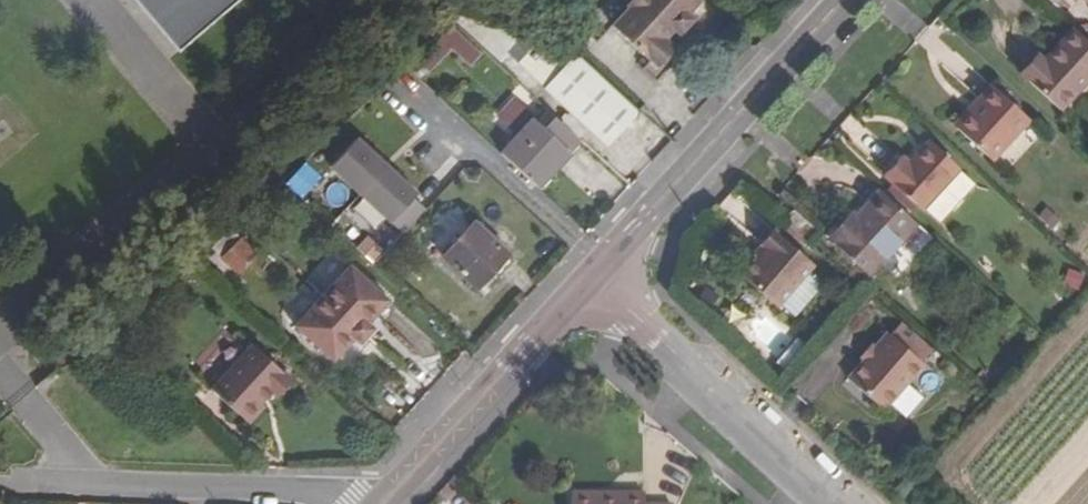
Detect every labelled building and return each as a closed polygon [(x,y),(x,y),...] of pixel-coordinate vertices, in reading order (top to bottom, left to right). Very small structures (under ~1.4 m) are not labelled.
[(178,52),(239,0),(132,0),(178,52)] [(673,48),(662,38),(671,29),(679,35),(694,18),(688,13),(700,0),(629,0),(625,5),(628,7),(611,25),(649,61),(655,66),(673,48)] [(479,50),(451,24),(428,51),(440,61),(450,50),(467,65),(479,50)] [(1077,32),(1045,64),(1039,58),(1024,75),(1063,111),(1087,85),(1087,42),(1077,32)] [(636,112),(571,54),(540,87),(603,147),(636,112)] [(1030,123),(993,89),(978,104),(981,107),(958,131),(993,164),(1030,123)] [(499,153),(535,186),(579,139),(547,111),(537,122),(532,118),(512,100),(497,116),(517,134),(499,153)] [(349,118),(331,135),(361,163),(378,145),(349,118)] [(923,210),(958,173),(959,172),(931,146),(910,168),(900,160),(884,177),(922,212),(923,210)] [(301,200),(322,178),(305,162),(284,185),(301,200)] [(958,173),(923,210),(940,226),(974,188),(958,173)] [(869,276),(880,264),(917,225),(884,194),(860,219),(858,217),(833,244),(869,276)] [(819,234),(793,210),(784,219),(811,244),(819,234)] [(475,289),(508,253),(473,222),(439,257),(475,289)] [(745,267),(781,299),(812,264),(773,231),(761,245),(764,248),(745,267)] [(239,238),(219,258),(235,272),(254,253),(239,238)] [(781,299),(745,267),(739,274),(775,306),(781,299)] [(366,348),(381,332),(374,326),(394,304),(356,269),(299,331),(338,367),(359,343),(366,348)] [(894,398),(904,387),(920,368),(917,365),(931,348),(902,323),(889,338),(885,335),(869,353),(871,354),(863,363),(860,361),(857,365),(894,398)] [(288,374),(253,342),(212,387),(244,417),(261,399),(258,397),(268,385),(273,389),(288,374)] [(894,398),(857,365),(843,381),(879,414),(885,407),(894,398)] [(288,374),(273,389),(277,393),(292,377),(288,374)] [(894,398),(906,408),(912,403),(912,393),(904,387),(894,398)] [(894,398),(885,407),(894,414),(901,414),(906,408),(894,398)] [(261,399),(244,417),(249,422),(265,404),(261,399)]
